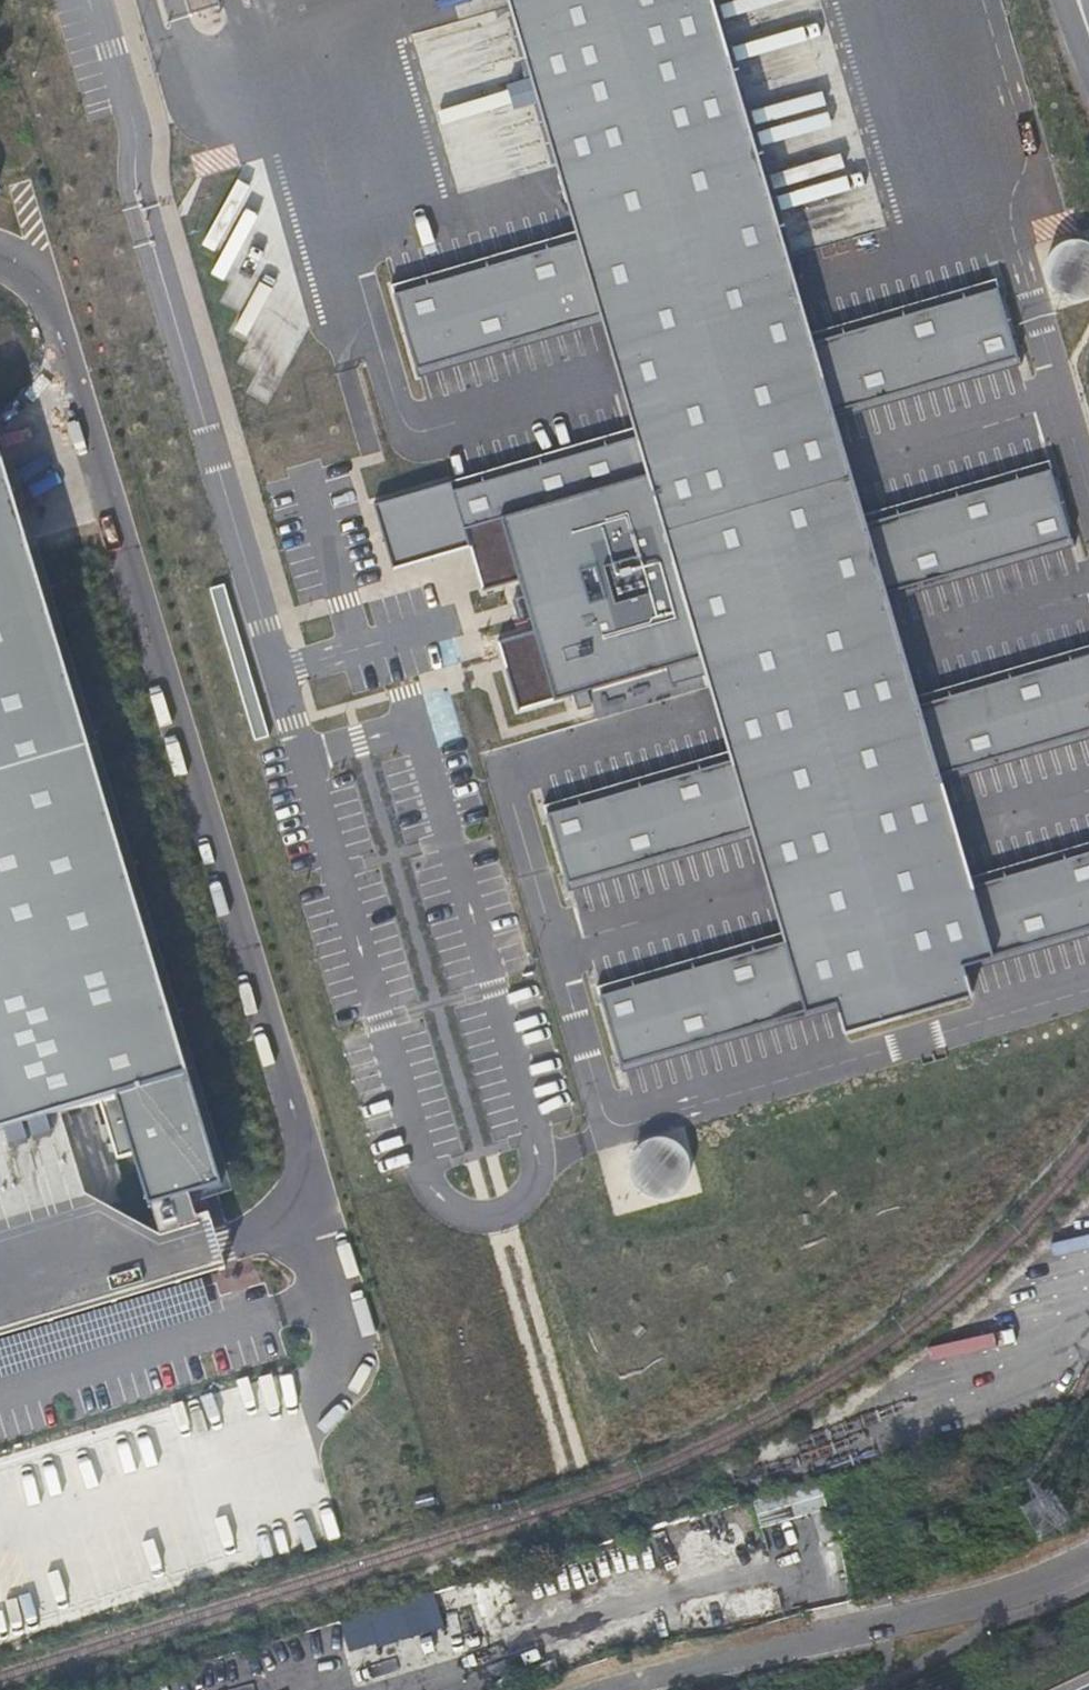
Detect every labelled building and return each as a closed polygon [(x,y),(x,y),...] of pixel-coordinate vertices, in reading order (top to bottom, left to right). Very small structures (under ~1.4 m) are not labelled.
[(811,343),(708,0),(510,0),(582,237),(397,293),(420,371),(605,315),(640,431),(453,487),(451,479),(377,501),(392,552),(412,546),(417,560),(473,543),(487,587),(523,576),(528,591),(516,595),(523,619),(535,616),(538,624),(504,634),(524,701),(705,646),(724,708),(739,757),(556,812),(576,878),(759,823),(777,881),(794,938),(611,993),(631,1060),(841,997),(849,1026),(976,988),(967,959),(1088,922),(1088,850),(975,884),(959,829),(940,769),(1088,724),(1088,651),(920,702),(905,654),(887,592),(1072,536),(1052,470),(867,525),(831,409),(1017,354),(997,287),(811,343)] [(1065,302),(1088,286),(1088,248),(1079,233),(1037,260),(1065,302)] [(987,374),(992,393),(1014,386),(1008,367),(987,374)] [(101,1086),(117,1081),(186,1060),(0,460),(0,1116),(101,1086)] [(228,1197),(186,1060),(117,1081),(159,1217),(228,1197)] [(223,1260),(211,1219),(147,1238),(101,1086),(0,1116),(0,1328),(223,1260)] [(632,1196),(684,1194),(683,1140),(630,1142),(632,1196)]
